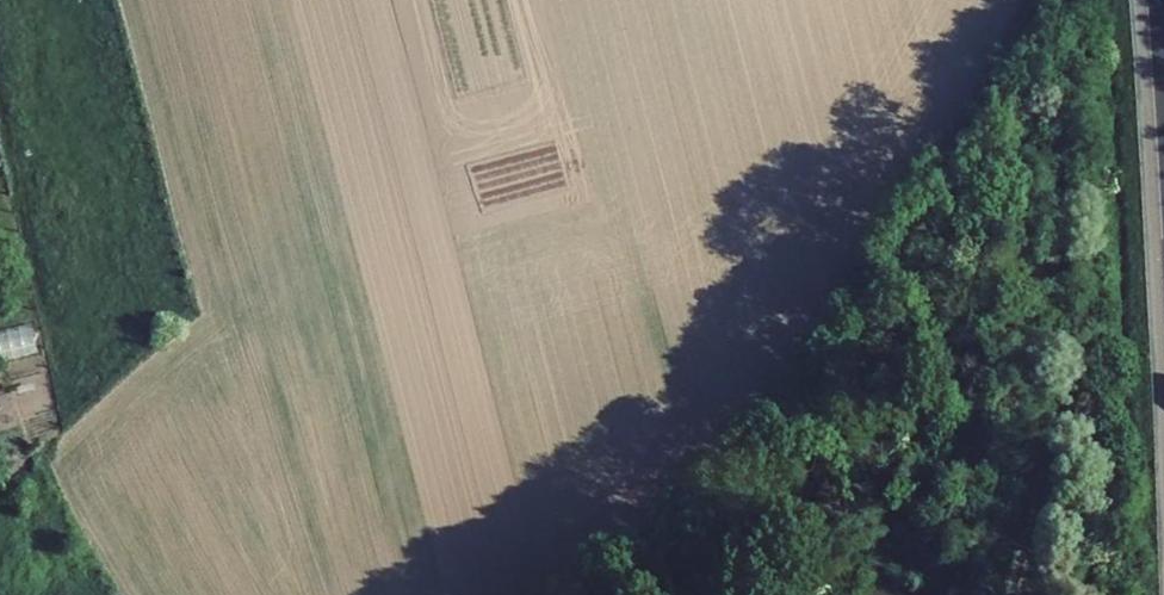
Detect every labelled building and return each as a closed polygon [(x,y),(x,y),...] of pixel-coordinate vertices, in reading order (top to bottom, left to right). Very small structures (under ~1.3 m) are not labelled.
[(0,329),(0,357),(36,352),(32,325),(0,329)]
